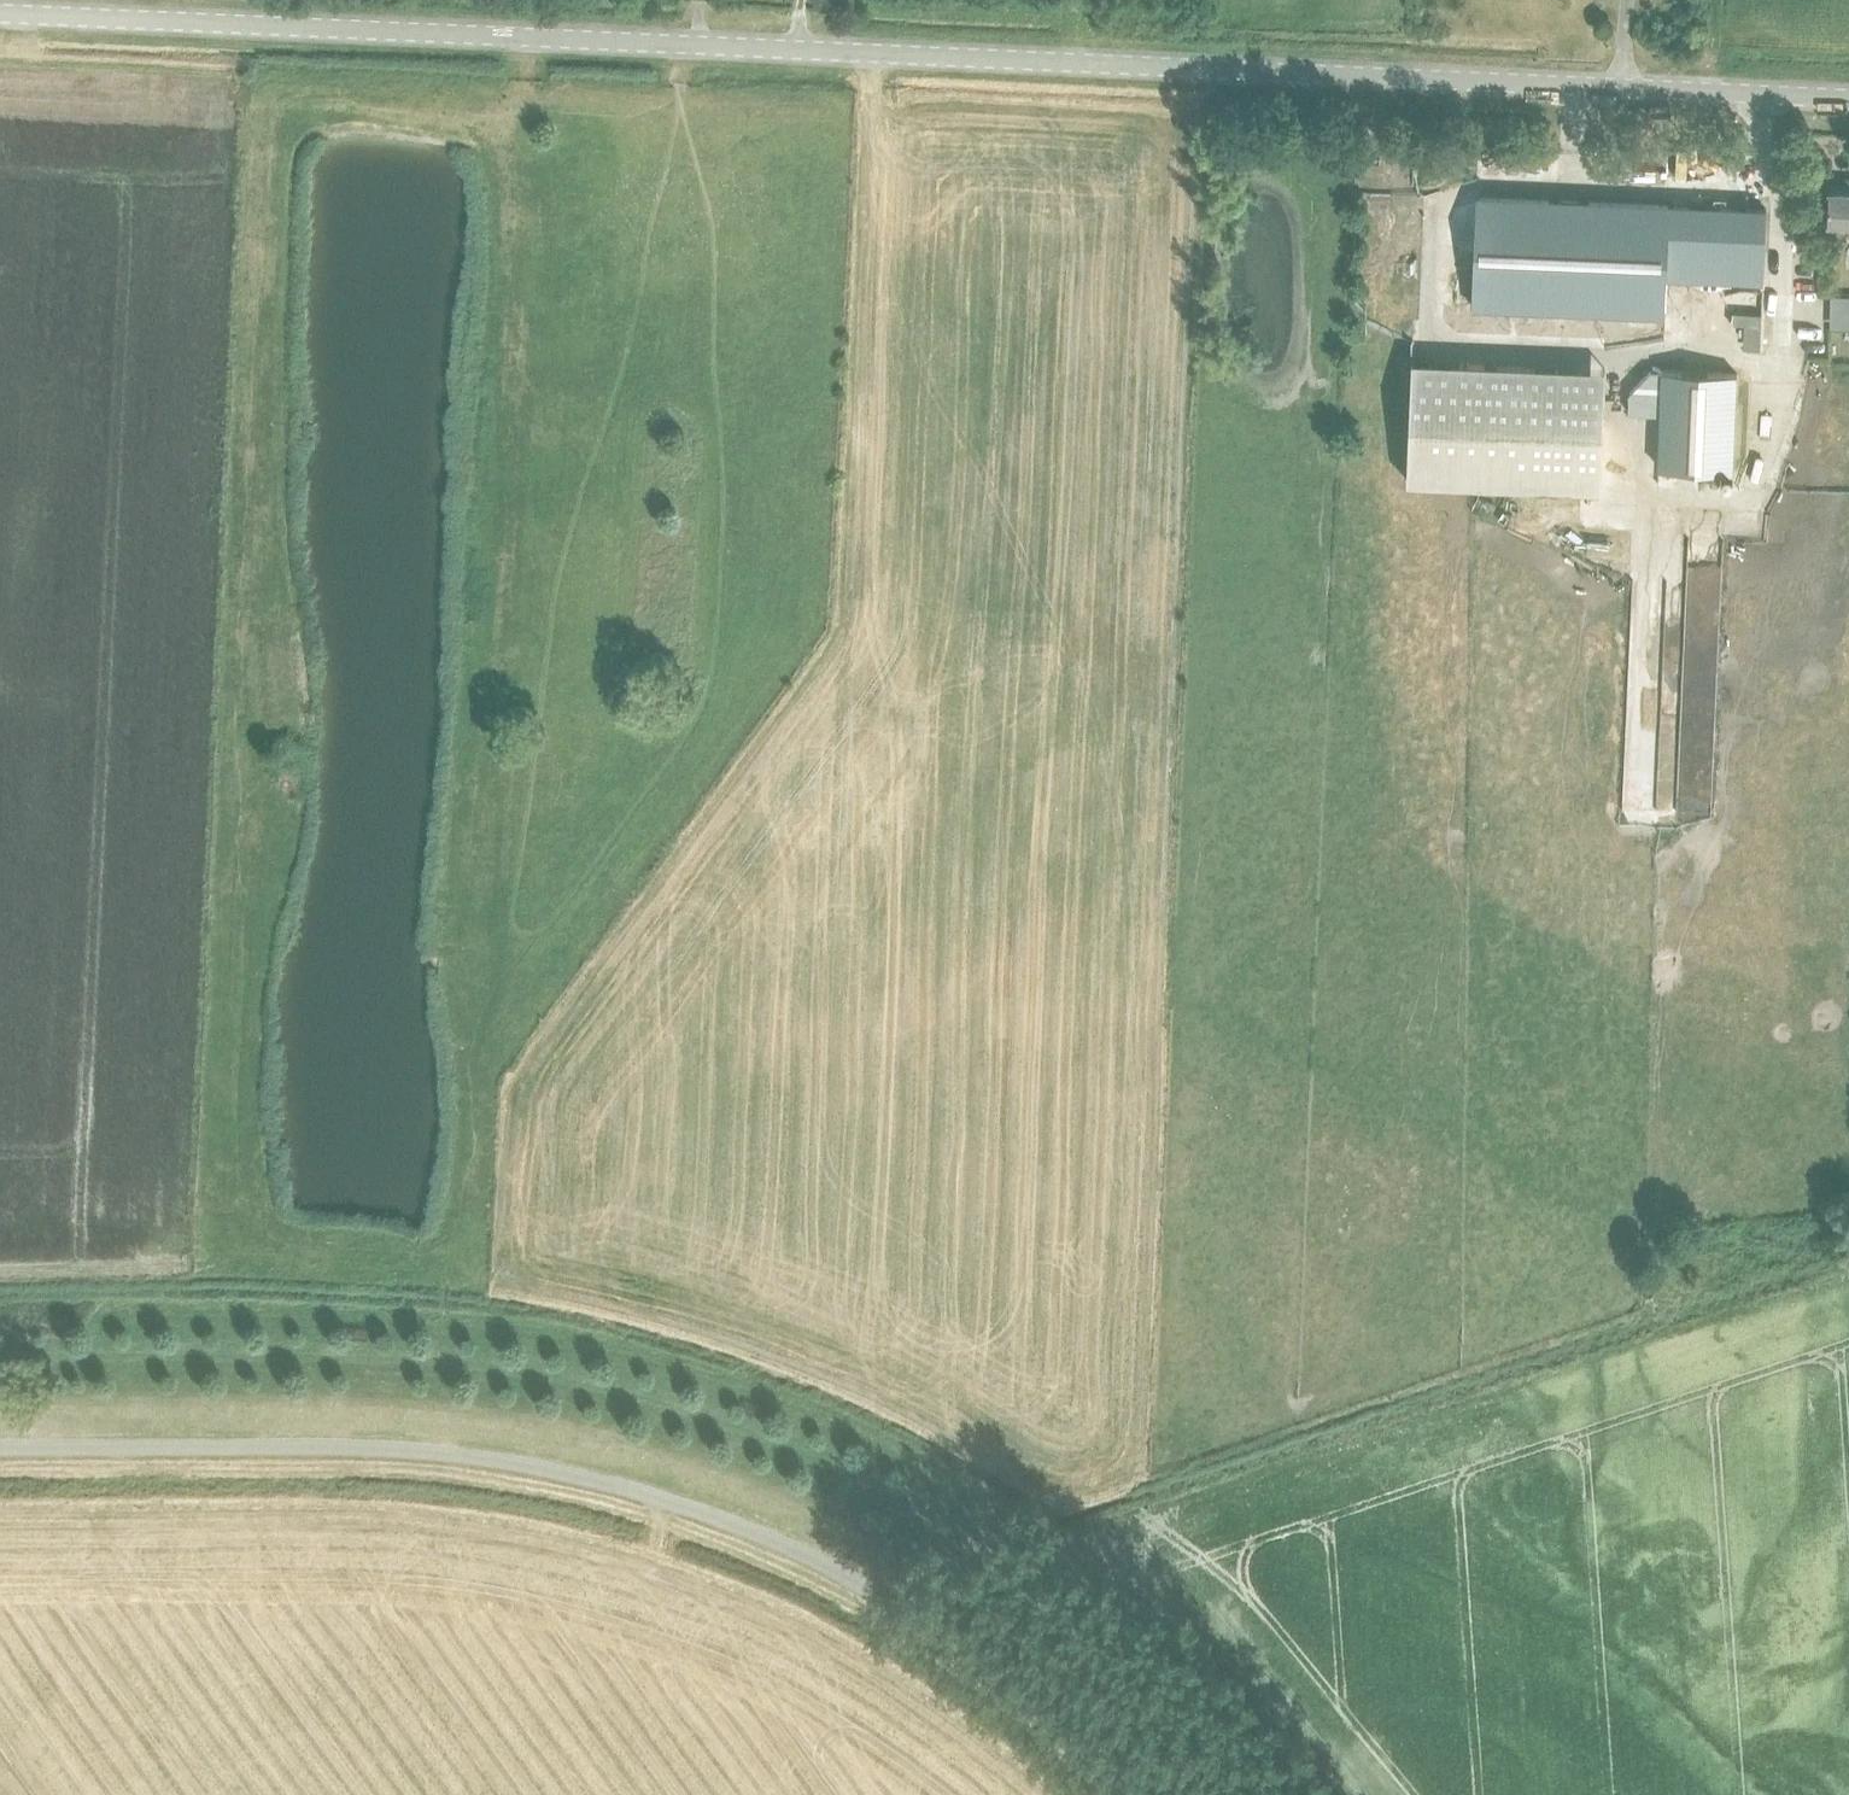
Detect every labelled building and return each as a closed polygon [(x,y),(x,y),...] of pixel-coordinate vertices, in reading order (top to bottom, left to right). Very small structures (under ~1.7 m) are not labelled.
[(1829,189),(1828,221),(1848,222),(1848,190),(1829,189)] [(1477,197),(1472,305),(1665,313),(1667,279),(1763,283),(1766,209),(1477,197)] [(1829,295),(1829,326),(1848,326),(1848,295),(1829,295)] [(1748,341),(1748,349),(1759,349),(1759,323),(1742,323),(1742,341),(1748,341)] [(1408,480),(1600,488),(1605,368),(1412,360),(1408,480)] [(1646,404),(1661,405),(1658,484),(1693,485),(1694,469),(1733,470),(1737,373),(1663,370),(1663,376),(1648,375),(1646,404)]
